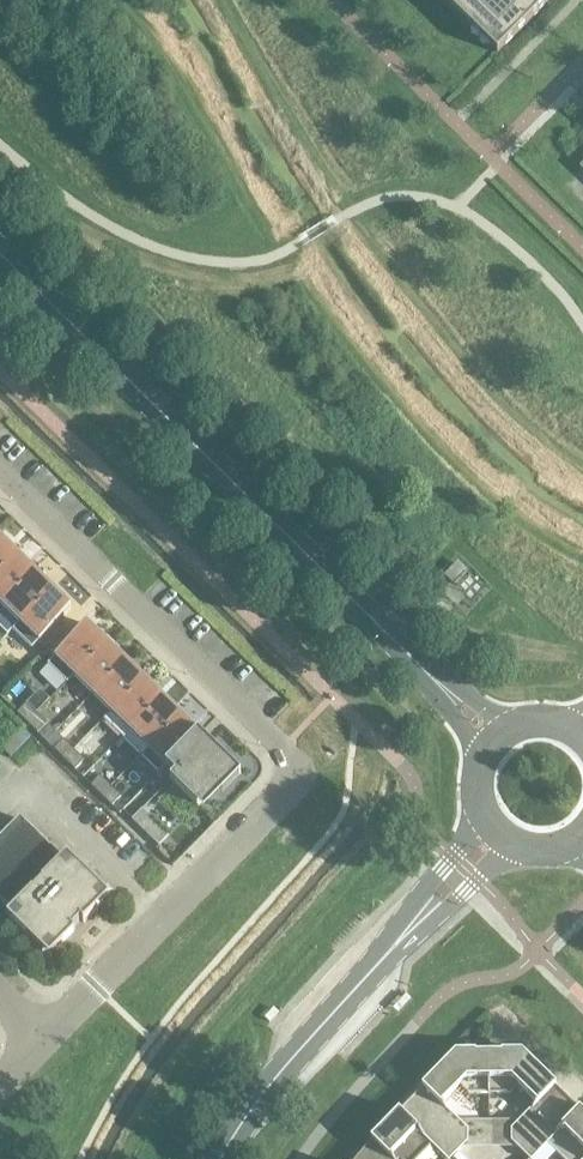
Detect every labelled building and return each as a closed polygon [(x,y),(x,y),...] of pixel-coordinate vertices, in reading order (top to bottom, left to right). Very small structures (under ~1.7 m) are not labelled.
[(468,25),(493,0),(443,0),(468,25)] [(468,25),(497,54),(546,4),(542,0),(493,0),(468,25)] [(15,554),(0,540),(0,569),(15,554)] [(33,572),(15,554),(0,569),(0,604),(1,605),(33,572)] [(465,573),(457,565),(446,576),(455,584),(465,573)] [(1,605),(19,623),(51,590),(33,572),(1,605)] [(12,630),(32,649),(71,609),(51,590),(19,623),(12,630)] [(87,625),(48,664),(67,683),(74,676),(106,644),(87,625)] [(74,676),(92,695),(124,662),(106,644),(74,676)] [(143,680),(124,662),(92,695),(111,713),(143,680)] [(143,680),(111,713),(104,720),(122,738),(161,698),(143,680)] [(122,738),(141,756),(180,716),(161,698),(122,738)] [(17,714),(27,724),(36,715),(26,704),(17,714)] [(27,724),(37,734),(47,725),(36,715),(27,724)] [(159,774),(166,767),(198,734),(180,716),(141,756),(159,774)] [(166,767),(175,776),(170,781),(197,808),(234,770),(198,734),(166,767)] [(63,741),(54,750),(64,760),(73,751),(63,741)] [(64,760),(74,771),(84,761),(73,751),(64,760)] [(91,787),(101,797),(110,787),(100,777),(91,787)] [(101,797),(111,807),(121,797),(110,787),(101,797)] [(133,819),(160,846),(170,837),(142,810),(133,819)] [(11,913),(7,917),(49,959),(75,933),(72,930),(80,921),(83,924),(109,898),(67,856),(62,861),(20,820),(0,840),(0,902),(11,913)] [(399,1113),(432,1146),(445,1158),(452,1158),(468,1143),(468,1131),(442,1105),(460,1087),(468,1095),(488,1095),(488,1096),(489,1096),(488,1055),(456,1055),(399,1113)] [(546,1144),(579,1111),(521,1055),(488,1055),(489,1096),(490,1096),(490,1095),(509,1095),(518,1086),(536,1104),(511,1130),(511,1142),(528,1158),(533,1158),(547,1145),(546,1144)] [(579,1111),(546,1144),(547,1145),(561,1158),(582,1158),(582,1115),(579,1111)] [(432,1146),(399,1113),(371,1141),(357,1158),(419,1158),(432,1146)]
